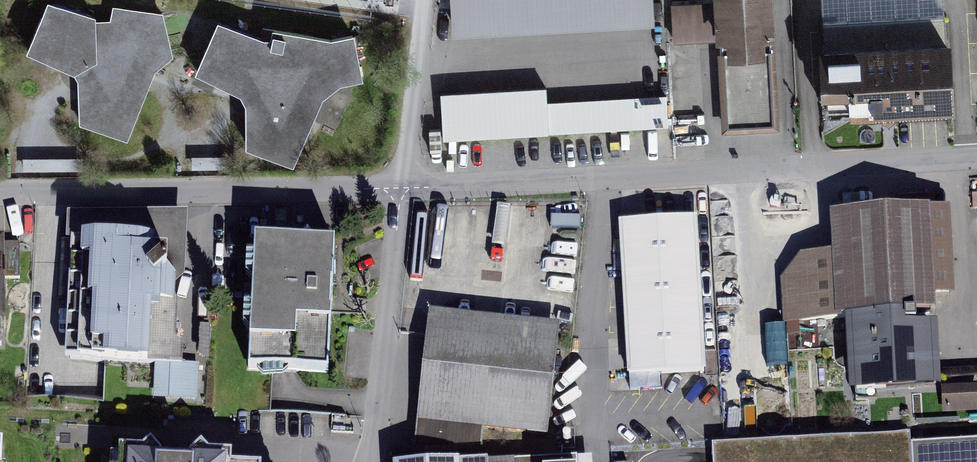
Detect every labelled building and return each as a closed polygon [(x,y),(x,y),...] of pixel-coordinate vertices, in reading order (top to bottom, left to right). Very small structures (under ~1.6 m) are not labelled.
[(130,140),(156,66),(174,56),(162,13),(113,6),(112,18),(96,19),(96,14),(53,0),(48,0),(29,51),(78,76),(82,122),(130,140)] [(452,33),(655,21),(653,0),(450,0),(452,33)] [(728,132),(775,129),(768,0),(709,0),(709,9),(684,11),(686,45),(723,43),(728,132)] [(950,122),(943,0),(818,0),(826,128),(950,122)] [(250,147),(293,162),(323,87),(360,76),(349,32),(331,37),(269,25),(265,34),(215,19),(196,67),(249,94),(250,147)] [(440,91),(443,138),(668,126),(666,94),(547,100),(546,85),(440,91)] [(842,318),(846,389),(933,384),(929,327),(893,329),(893,313),(954,309),(948,209),(825,216),(827,254),(805,255),(793,272),(796,320),(842,318)] [(619,220),(627,374),(707,370),(699,216),(619,220)] [(170,248),(69,244),(65,367),(157,370),(155,402),(201,404),(203,364),(166,363),(170,248)] [(256,244),(251,371),(329,375),(335,247),(256,244)] [(431,311),(419,417),(550,432),(562,326),(431,311)] [(942,385),(943,413),(976,412),(976,384),(942,385)] [(712,444),(713,461),(912,461),(911,443),(911,432),(712,444)] [(911,443),(912,461),(976,461),(976,440),(911,443)]
